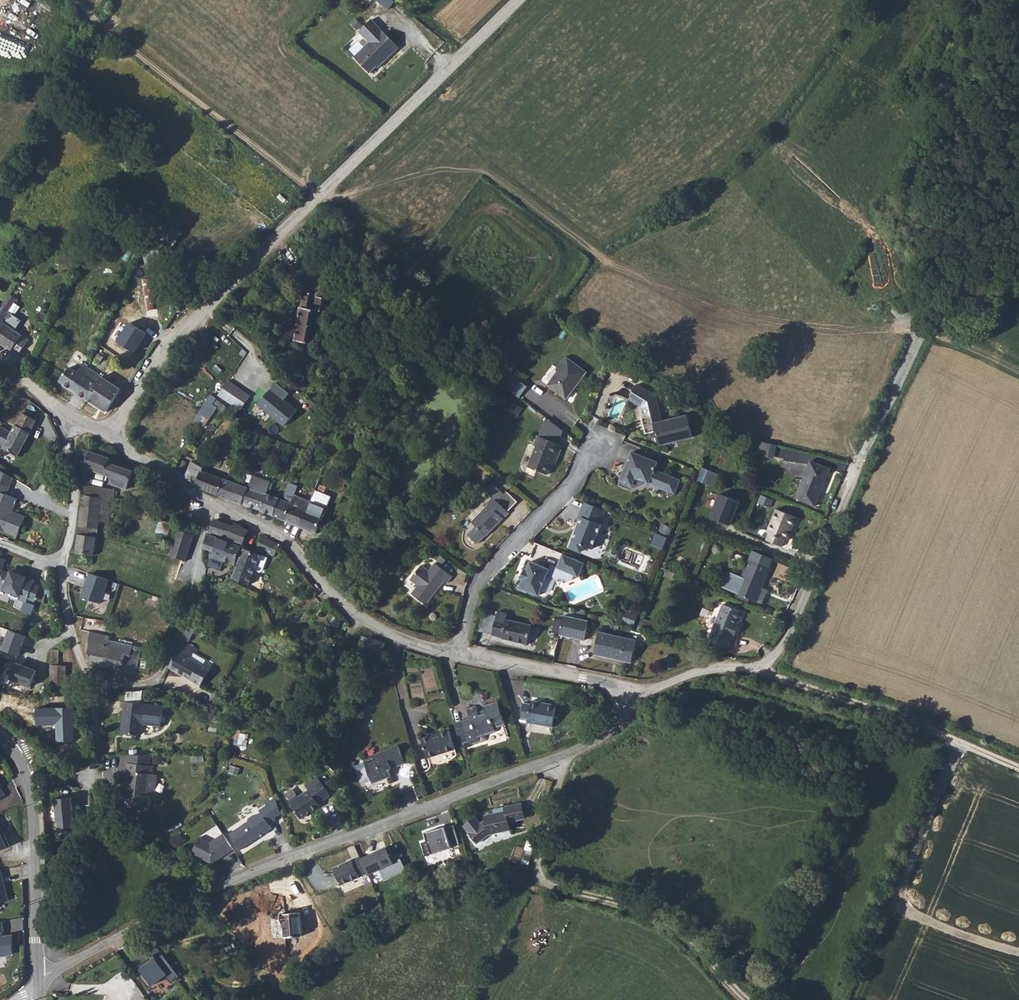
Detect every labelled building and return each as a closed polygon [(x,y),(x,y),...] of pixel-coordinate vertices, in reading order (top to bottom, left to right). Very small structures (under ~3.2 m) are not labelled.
[(400,48),(371,18),(358,31),(369,42),(354,56),(370,73),(377,66),(379,68),(400,48)] [(145,155),(137,151),(130,163),(138,168),(145,155)] [(143,217),(133,210),(129,216),(139,223),(143,217)] [(183,234),(174,227),(165,239),(174,246),(183,234)] [(155,278),(145,278),(146,308),(156,308),(155,278)] [(0,309),(0,338),(20,351),(30,336),(17,327),(23,317),(15,312),(9,307),(17,295),(12,292),(3,305),(0,309)] [(300,342),(320,344),(324,311),(330,311),(331,300),(332,295),(306,292),(300,342)] [(344,301),(331,300),(330,311),(343,313),(344,301)] [(147,334),(128,322),(116,341),(135,353),(147,334)] [(50,341),(43,353),(49,357),(56,345),(50,341)] [(588,372),(568,357),(560,369),(562,371),(551,386),(569,399),(588,372)] [(88,396),(104,375),(85,362),(82,366),(78,364),(76,367),(72,364),(72,365),(68,370),(62,378),(88,396)] [(522,399),(529,389),(504,371),(504,387),(522,399)] [(88,396),(107,409),(117,394),(115,393),(120,386),(104,375),(88,396)] [(227,380),(219,395),(243,408),(251,393),(227,380)] [(290,393),(275,381),(257,405),(285,427),(299,411),(285,400),(290,393)] [(695,434),(689,413),(664,419),(657,395),(638,384),(634,392),(635,392),(631,399),(643,406),(646,416),(644,417),(648,432),(658,429),(662,443),(695,434)] [(212,394),(194,419),(205,427),(218,408),(227,413),(231,407),(212,394)] [(508,397),(502,409),(517,417),(523,406),(508,397)] [(25,409),(22,415),(18,422),(31,429),(37,418),(38,417),(25,409)] [(5,445),(18,452),(31,429),(18,422),(14,429),(2,422),(0,426),(0,440),(6,443),(5,445)] [(558,456),(562,458),(566,447),(541,436),(537,446),(539,447),(531,467),(550,475),(555,463),(558,456)] [(773,444),(750,439),(747,451),(770,456),(773,444)] [(111,454),(86,445),(84,444),(81,460),(112,472),(110,478),(127,485),(134,468),(110,458),(111,454)] [(660,460),(635,451),(622,485),(634,489),(639,476),(678,491),(683,478),(657,468),(660,460)] [(49,460),(49,461),(50,463),(52,464),(58,462),(55,455),(52,457),(50,457),(49,460)] [(831,466),(810,458),(796,496),(817,503),(831,466)] [(200,464),(194,481),(204,487),(209,473),(211,474),(212,469),(200,464)] [(716,485),(721,471),(704,465),(703,469),(699,479),(716,485)] [(209,473),(204,487),(223,498),(250,506),(251,504),(256,490),(211,474),(209,473)] [(17,532),(24,512),(12,507),(17,494),(7,490),(10,482),(0,478),(0,525),(17,532)] [(261,478),(258,486),(275,491),(278,485),(261,478)] [(82,522),(100,524),(101,517),(111,519),(112,509),(102,507),(106,483),(88,480),(82,522)] [(102,507),(112,509),(116,485),(106,483),(102,507)] [(256,490),(251,504),(280,517),(286,501),(274,496),(276,492),(275,491),(258,486),(256,490)] [(184,495),(180,490),(170,500),(175,504),(184,495)] [(300,501),(291,522),(306,528),(316,504),(301,497),(300,501)] [(286,501),(280,517),(291,522),(300,501),(294,499),(292,504),(286,501)] [(488,537),(510,513),(495,499),(489,505),(490,507),(474,524),(478,528),(470,536),(479,545),(487,537),(488,537)] [(607,511),(586,503),(579,522),(581,526),(573,547),(574,550),(582,553),(585,552),(587,546),(595,549),(599,548),(602,540),(600,536),(604,526),(602,525),(607,511)] [(799,511),(778,503),(770,526),(772,527),(770,534),(785,540),(788,533),(790,534),(799,511)] [(316,504),(306,528),(323,535),(330,518),(331,519),(334,511),(316,504)] [(214,516),(210,529),(228,535),(233,522),(214,516)] [(233,522),(228,535),(243,540),(249,526),(235,519),(233,522)] [(96,551),(100,524),(82,522),(76,557),(84,558),(86,550),(96,551)] [(662,524),(660,532),(670,535),(672,527),(662,524)] [(185,556),(194,531),(183,527),(178,540),(177,540),(172,552),(185,556)] [(227,537),(209,531),(205,544),(214,548),(223,550),(222,555),(235,561),(242,542),(227,537)] [(655,532),(652,545),(665,548),(667,535),(655,532)] [(279,541),(262,533),(257,544),(274,552),(277,545),(279,541)] [(261,551),(243,544),(232,573),(249,580),(261,551)] [(773,552),(755,545),(751,554),(770,561),(773,552)] [(588,563),(566,554),(561,568),(555,565),(553,569),(535,561),(531,570),(529,569),(525,579),(527,580),(524,588),(543,595),(550,577),(562,582),(563,579),(571,582),(576,580),(578,575),(582,577),(588,563)] [(751,554),(749,554),(742,574),(732,571),(727,584),(758,596),(771,561),(770,561),(751,554)] [(428,568),(436,562),(431,555),(423,561),(428,568)] [(35,576),(11,567),(10,569),(0,566),(0,584),(12,588),(11,592),(28,598),(29,595),(35,576)] [(424,585),(422,588),(416,596),(430,607),(448,583),(450,585),(455,579),(438,566),(433,574),(426,568),(417,579),(424,585)] [(109,580),(88,572),(79,595),(100,603),(109,580)] [(36,597),(41,582),(34,579),(29,595),(36,597)] [(415,583),(422,588),(424,585),(417,579),(415,583)] [(744,607),(725,600),(711,638),(731,645),(735,632),(737,633),(741,623),(739,622),(744,607)] [(562,632),(562,633),(585,638),(590,619),(567,613),(566,616),(562,632)] [(554,630),(562,632),(566,616),(558,614),(554,630)] [(332,626),(325,622),(321,630),(329,633),(332,626)] [(511,625),(500,622),(496,637),(507,640),(506,642),(531,649),(536,630),(511,623),(511,625)] [(114,630),(102,626),(94,624),(93,629),(113,635),(114,630)] [(1,650),(17,657),(26,636),(10,629),(1,650)] [(93,629),(91,641),(89,658),(108,663),(136,671),(141,651),(132,648),(134,641),(113,635),(93,629)] [(369,634),(362,631),(358,640),(365,643),(369,634)] [(637,639),(600,632),(595,654),(632,661),(637,639)] [(132,648),(141,651),(143,644),(134,641),(132,648)] [(190,655),(179,649),(170,664),(181,670),(190,655)] [(200,661),(190,655),(181,670),(192,676),(200,661)] [(31,686),(37,669),(10,660),(5,678),(31,686)] [(210,667),(200,661),(192,676),(202,682),(210,667)] [(68,666),(54,666),(54,686),(67,687),(68,666)] [(555,701),(530,696),(529,699),(523,698),(520,712),(527,714),(526,718),(551,723),(555,701)] [(453,720),(460,741),(467,739),(467,741),(485,736),(484,731),(494,727),(493,724),(504,720),(497,698),(483,703),(484,706),(475,708),(474,705),(466,708),(468,716),(453,720)] [(166,703),(126,699),(124,730),(141,733),(144,730),(145,722),(164,724),(166,703)] [(55,742),(75,741),(74,708),(36,710),(36,725),(54,724),(55,742)] [(447,727),(420,735),(426,754),(453,747),(447,727)] [(405,760),(398,743),(374,752),(375,755),(354,763),(359,777),(363,778),(370,775),(372,780),(391,773),(388,767),(405,760)] [(153,752),(132,753),(130,760),(151,764),(153,752)] [(151,764),(130,760),(129,769),(132,770),(129,786),(126,802),(147,806),(150,793),(153,794),(156,792),(160,776),(158,773),(154,772),(155,764),(151,764)] [(293,799),(293,802),(304,817),(321,806),(319,803),(330,795),(318,777),(307,784),(311,790),(300,797),(297,796),(293,799)] [(279,798),(269,804),(270,806),(278,818),(287,813),(279,798)] [(511,830),(510,823),(524,820),(521,804),(508,807),(508,811),(492,814),(493,818),(488,819),(474,831),(482,842),(491,834),(511,830)] [(278,818),(270,806),(264,810),(265,812),(260,816),(257,816),(251,819),(252,822),(233,834),(243,850),(275,828),(274,825),(279,821),(278,818)] [(451,847),(461,844),(454,822),(425,831),(434,861),(454,855),(451,847)] [(10,846),(4,834),(2,835),(0,830),(0,850),(10,846)] [(237,848),(225,830),(213,838),(202,832),(193,849),(213,860),(229,849),(231,852),(237,848)] [(393,848),(357,865),(361,873),(368,869),(371,876),(379,872),(384,881),(405,871),(401,863),(393,848)] [(110,861),(100,856),(94,868),(103,873),(110,861)] [(0,871),(0,903),(8,901),(1,870),(0,871)] [(304,935),(302,912),(283,913),(284,922),(287,922),(288,936),(304,935)] [(0,922),(0,956),(12,954),(11,935),(2,936),(2,933),(3,932),(1,921),(0,922)] [(153,985),(169,974),(156,956),(140,968),(153,985)]
